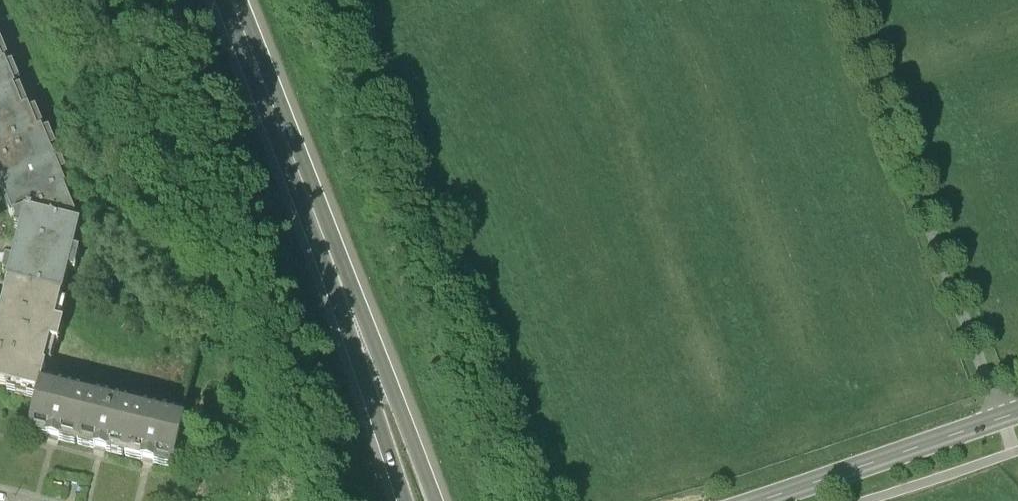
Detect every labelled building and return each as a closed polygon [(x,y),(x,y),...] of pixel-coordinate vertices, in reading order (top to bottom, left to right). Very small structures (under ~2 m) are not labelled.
[(0,34),(0,71),(13,66),(0,34)] [(0,71),(0,121),(30,109),(13,66),(0,71)] [(0,121),(0,164),(27,228),(78,255),(83,220),(40,105),(30,109),(0,121)] [(27,228),(12,288),(67,301),(78,255),(27,228)] [(0,338),(0,378),(45,389),(48,375),(67,301),(12,288),(0,338)] [(195,411),(48,375),(45,389),(35,430),(57,436),(112,449),(163,462),(181,466),(195,411)]
